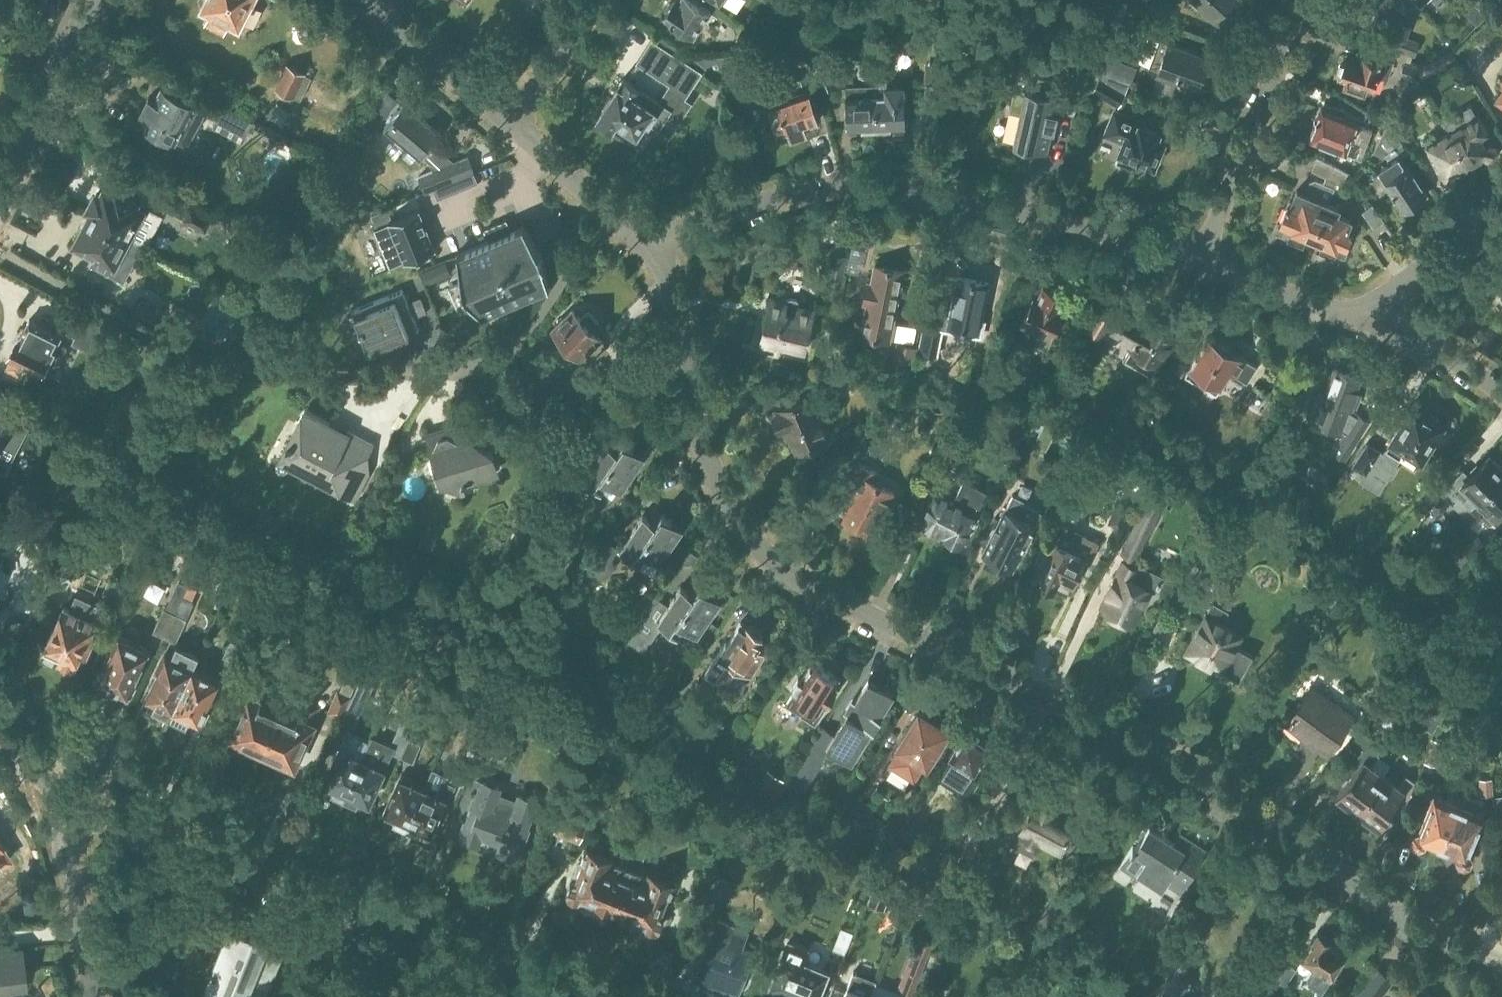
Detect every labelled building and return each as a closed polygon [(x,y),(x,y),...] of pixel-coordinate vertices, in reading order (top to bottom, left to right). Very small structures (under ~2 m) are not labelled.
[(211,8),(206,18),(226,28),(230,20),(239,25),(252,0),(205,0),(203,4),(211,8)] [(675,0),(665,15),(695,36),(711,13),(692,0),(680,0),(678,3),(675,0)] [(778,9),(785,0),(765,0),(778,9)] [(1215,16),(1230,0),(1199,0),(1215,16)] [(1404,62),(1405,60),(1411,62),(1413,54),(1415,55),(1420,41),(1408,37),(1414,19),(1408,13),(1409,12),(1405,7),(1412,0),(1374,0),(1370,4),(1379,14),(1387,7),(1399,20),(1390,46),(1399,49),(1395,59),(1404,62)] [(1472,0),(1464,0),(1459,5),(1478,26),(1488,16),(1472,0)] [(1160,37),(1149,68),(1198,86),(1210,55),(1160,37)] [(1087,68),(1101,73),(1101,74),(1129,84),(1130,81),(1132,82),(1138,66),(1093,50),(1093,51),(1073,44),(1070,53),(1090,60),(1087,68)] [(1458,59),(1453,49),(1419,66),(1418,80),(1434,72),(1437,70),(1441,68),(1445,68),(1458,59)] [(624,77),(598,117),(613,127),(614,130),(627,138),(630,137),(633,132),(637,134),(646,121),(653,126),(654,125),(658,128),(657,129),(670,138),(693,102),(685,97),(700,73),(684,63),(667,52),(651,76),(669,87),(660,100),(624,77)] [(1374,89),(1379,76),(1388,79),(1395,61),(1381,56),(1379,60),(1362,54),(1360,60),(1347,56),(1344,62),(1340,63),(1339,67),(1341,71),(1339,76),(1348,80),(1344,91),(1365,99),(1369,87),(1374,89)] [(837,85),(828,56),(811,61),(821,91),(837,85)] [(1405,60),(1404,62),(1400,75),(1414,80),(1418,67),(1410,64),(1411,62),(1405,60)] [(874,84),(877,128),(880,127),(883,130),(887,130),(890,127),(906,126),(905,117),(910,117),(910,102),(905,102),(904,84),(891,84),(890,63),(874,64),(875,84),(874,84)] [(291,66),(280,89),(301,100),(312,77),(291,66)] [(1101,74),(1100,77),(1092,91),(1119,107),(1127,93),(1126,92),(1129,84),(1101,74)] [(1080,85),(1039,75),(1035,91),(1016,86),(1010,111),(1022,113),(1015,144),(1048,151),(1053,130),(1055,131),(1060,113),(1056,112),(1058,106),(1074,110),(1080,85)] [(801,76),(766,87),(769,98),(781,133),(790,130),(792,135),(808,130),(805,124),(820,119),(808,85),(805,86),(801,76)] [(923,80),(923,103),(937,103),(937,80),(923,80)] [(847,94),(849,129),(865,128),(867,131),(872,131),(874,128),(877,128),(874,84),(846,85),(846,94),(847,94)] [(166,136),(176,142),(177,141),(188,146),(207,110),(162,86),(155,99),(149,96),(141,111),(147,114),(143,123),(153,128),(147,137),(161,145),(166,136)] [(208,109),(219,115),(217,120),(247,137),(251,129),(254,131),(259,124),(258,123),(213,99),(208,109)] [(431,163),(433,169),(419,175),(425,192),(441,185),(475,172),(468,156),(456,161),(434,143),(442,134),(405,102),(385,126),(422,157),(423,156),(431,163)] [(1476,115),(1470,105),(1445,120),(1451,130),(1449,131),(1469,165),(1485,156),(1495,158),(1498,145),(1488,143),(1484,135),(1489,132),(1478,114),(1476,115)] [(1324,109),(1312,139),(1362,158),(1374,129),(1324,109)] [(1117,115),(1109,135),(1125,141),(1116,162),(1132,168),(1136,158),(1155,166),(1165,141),(1158,138),(1160,132),(1117,115)] [(1386,154),(1392,162),(1377,170),(1403,210),(1428,194),(1397,147),(1403,143),(1389,121),(1374,151),(1384,156),(1386,154)] [(1426,139),(1443,168),(1440,180),(1453,183),(1455,174),(1469,165),(1449,131),(1438,138),(1435,134),(1426,139)] [(1273,231),(1289,237),(1291,234),(1303,240),(1305,234),(1313,238),(1342,169),(1318,157),(1312,169),(1326,176),(1323,183),(1315,179),(1310,182),(1306,194),(1297,190),(1291,205),(1289,205),(1282,223),(1277,221),(1273,231)] [(1323,244),(1335,248),(1333,252),(1345,257),(1349,247),(1346,246),(1351,232),(1346,230),(1351,219),(1337,213),(1339,207),(1328,203),(1337,182),(1345,185),(1351,174),(1342,169),(1313,238),(1324,242),(1323,244)] [(475,172),(441,185),(445,194),(479,181),(475,172)] [(89,208),(93,210),(90,216),(146,245),(162,215),(151,210),(149,213),(134,206),(137,202),(116,191),(114,195),(104,189),(101,196),(97,193),(89,208)] [(1363,211),(1375,227),(1384,220),(1372,204),(1363,211)] [(386,209),(370,215),(375,228),(391,266),(405,260),(405,262),(435,248),(435,247),(434,247),(419,209),(420,208),(419,207),(390,219),(386,209)] [(212,219),(191,208),(184,220),(205,232),(212,219)] [(93,261),(110,270),(108,272),(124,281),(144,244),(146,245),(90,216),(76,242),(92,251),(87,261),(92,263),(93,261)] [(490,240),(458,253),(463,278),(462,279),(468,292),(469,292),(483,313),(548,286),(543,260),(544,259),(539,246),(537,247),(523,226),(511,231),(507,221),(486,230),(490,240)] [(841,299),(850,255),(841,253),(832,297),(841,299)] [(861,335),(864,335),(862,345),(872,346),(874,337),(891,341),(905,271),(875,265),(861,335)] [(988,282),(959,276),(949,326),(978,332),(988,282)] [(1026,323),(1037,328),(1031,342),(1048,349),(1065,310),(1062,309),(1068,295),(1044,285),(1038,298),(1034,296),(1023,322),(1026,324),(1026,323)] [(391,342),(420,330),(403,289),(353,310),(354,313),(357,312),(363,327),(359,329),(361,333),(365,332),(371,346),(390,339),(391,342)] [(410,300),(410,301),(416,317),(427,312),(421,296),(410,300)] [(785,302),(771,298),(760,347),(781,352),(783,344),(805,350),(813,319),(815,307),(800,303),(801,302),(797,298),(791,297),(786,299),(785,302)] [(164,312),(143,300),(136,311),(157,324),(164,312)] [(1091,334),(1097,337),(1098,336),(1100,337),(1112,315),(1110,314),(1110,313),(1105,310),(1103,310),(1100,308),(1088,330),(1091,332),(1091,334)] [(1153,376),(1159,365),(1161,366),(1180,334),(1148,315),(1145,320),(1124,308),(1110,332),(1129,343),(1130,343),(1128,347),(1130,348),(1124,359),(1153,376)] [(581,317),(573,309),(554,328),(581,357),(601,338),(593,329),(599,324),(599,320),(596,318),(590,312),(587,312),(581,317)] [(937,353),(945,312),(933,309),(925,351),(937,353)] [(105,346),(113,331),(87,318),(79,333),(105,346)] [(8,366),(21,373),(25,365),(44,374),(51,361),(53,362),(58,353),(63,356),(68,346),(59,342),(62,336),(30,319),(19,340),(17,339),(9,356),(12,358),(8,366)] [(1189,366),(1207,377),(1203,384),(1217,393),(1231,371),(1248,381),(1258,365),(1231,349),(1233,345),(1220,337),(1218,341),(1209,335),(1206,339),(1201,347),(1197,354),(1192,362),(1192,361),(1189,366)] [(893,359),(894,360),(890,378),(912,382),(918,346),(896,342),(893,359)] [(1314,410),(1310,419),(1342,431),(1345,433),(1346,434),(1344,437),(1355,443),(1356,444),(1370,421),(1350,408),(1351,406),(1353,407),(1359,392),(1357,391),(1361,378),(1335,368),(1325,394),(1320,393),(1314,410)] [(775,413),(781,428),(788,425),(798,450),(834,435),(824,411),(820,413),(812,395),(776,409),(777,412),(775,413)] [(1353,465),(1366,472),(1369,468),(1386,479),(1388,476),(1391,477),(1398,466),(1395,464),(1405,449),(1421,458),(1432,439),(1438,443),(1447,427),(1413,405),(1384,452),(1367,442),(1353,465)] [(331,422),(306,409),(279,459),(355,499),(369,474),(359,469),(373,444),(349,431),(344,440),(335,435),(336,432),(328,428),(331,422)] [(10,464),(29,427),(14,419),(0,412),(0,459),(10,464)] [(449,428),(428,434),(443,483),(461,493),(466,484),(468,483),(467,482),(471,476),(478,480),(499,473),(492,450),(483,446),(472,449),(463,444),(459,433),(449,428)] [(582,476),(573,471),(557,500),(572,508),(587,480),(603,490),(609,480),(622,489),(645,454),(625,440),(622,445),(613,447),(605,442),(582,476)] [(1464,469),(1441,491),(1465,514),(1477,502),(1501,478),(1501,466),(1491,455),(1471,475),(1464,469)] [(845,519),(863,527),(866,522),(877,528),(897,490),(875,479),(879,472),(860,463),(850,483),(861,488),(845,519)] [(1486,510),(1482,515),(1490,523),(1501,512),(1501,478),(1477,502),(1486,510)] [(922,523),(942,532),(943,534),(964,543),(988,491),(964,480),(955,501),(936,492),(922,523)] [(1014,494),(1006,508),(984,552),(1014,568),(1037,524),(1043,512),(1025,502),(1026,500),(1014,494)] [(1147,500),(1135,525),(1151,533),(1163,508),(1147,500)] [(1122,528),(1130,509),(1118,503),(1109,522),(1122,528)] [(589,567),(599,574),(597,577),(603,582),(606,578),(607,578),(625,552),(641,562),(639,566),(657,578),(666,564),(660,561),(683,526),(663,512),(660,517),(651,519),(644,514),(620,548),(607,540),(589,567)] [(1034,564),(1043,569),(1038,579),(1055,587),(1059,577),(1072,583),(1078,572),(1084,575),(1100,542),(1064,525),(1051,552),(1042,547),(1034,564)] [(1463,548),(1465,550),(1455,558),(1462,566),(1487,545),(1478,535),(1463,548)] [(1125,562),(1103,604),(1132,619),(1148,588),(1156,592),(1164,576),(1133,560),(1130,564),(1125,562)] [(0,639),(0,641),(16,648),(47,581),(30,573),(0,639)] [(102,593),(113,598),(107,613),(117,618),(129,590),(108,580),(102,593)] [(645,612),(627,639),(645,651),(663,624),(679,634),(686,624),(698,633),(722,598),(701,585),(698,589),(689,591),(682,586),(668,606),(657,598),(655,597),(645,612)] [(165,607),(154,631),(166,637),(185,596),(174,591),(166,608),(165,607)] [(65,604),(44,651),(61,658),(59,662),(74,669),(82,651),(87,653),(97,631),(95,630),(97,625),(92,622),(94,617),(101,603),(78,592),(72,607),(65,604)] [(185,596),(166,637),(177,642),(196,601),(185,596)] [(1230,610),(1215,602),(1189,650),(1241,679),(1254,654),(1238,645),(1245,633),(1224,621),(1230,610)] [(728,642),(727,641),(706,674),(716,680),(729,660),(743,670),(744,669),(750,673),(763,652),(757,648),(764,636),(741,622),(728,642)] [(97,673),(101,685),(108,683),(129,693),(151,648),(120,633),(119,634),(118,634),(103,666),(105,667),(103,670),(97,673)] [(234,640),(232,639),(220,663),(234,669),(244,647),(242,645),(245,639),(237,634),(234,640)] [(169,650),(146,698),(141,710),(153,716),(160,710),(171,716),(195,664),(200,653),(178,643),(173,652),(169,650)] [(244,647),(234,669),(250,677),(261,655),(244,647)] [(792,694),(786,704),(817,723),(826,707),(824,705),(826,702),(829,704),(838,688),(835,686),(840,677),(814,660),(802,679),(799,678),(793,687),(795,689),(792,694)] [(213,673),(195,664),(171,716),(188,723),(191,715),(201,720),(222,675),(214,671),(213,673)] [(258,676),(251,691),(230,736),(263,751),(283,706),(266,698),(273,682),(258,676)] [(324,782),(335,787),(333,791),(345,796),(370,741),(352,732),(353,729),(354,729),(375,683),(362,677),(353,696),(352,695),(342,718),(344,719),(338,732),(345,735),(324,782)] [(870,678),(828,746),(852,761),(894,693),(870,678)] [(340,690),(338,689),(328,711),(342,718),(352,695),(351,695),(356,684),(345,679),(340,690)] [(1314,685),(1286,722),(1328,752),(1355,715),(1314,685)] [(300,713),(283,706),(263,751),(295,765),(315,720),(322,704),(308,698),(300,713)] [(897,747),(898,748),(888,764),(915,781),(925,765),(927,766),(949,729),(920,711),(897,747)] [(345,796),(357,802),(359,798),(370,803),(386,768),(393,753),(401,757),(409,739),(408,738),(415,724),(403,719),(392,744),(373,735),(370,741),(345,796)] [(942,773),(942,774),(942,775),(942,776),(943,776),(943,777),(962,789),(969,798),(979,781),(972,776),(974,774),(975,774),(993,746),(968,730),(950,759),(953,761),(952,763),(949,761),(942,773)] [(1433,737),(1421,774),(1435,778),(1446,741),(1433,737)] [(414,762),(422,744),(409,739),(401,757),(414,762)] [(1352,764),(1357,768),(1337,794),(1358,810),(1386,773),(1373,763),(1380,753),(1368,744),(1352,764)] [(408,826),(420,831),(421,828),(431,832),(432,831),(433,832),(448,798),(454,785),(446,782),(448,777),(433,770),(425,787),(425,786),(408,826)] [(1400,784),(1386,773),(1358,810),(1379,827),(1415,780),(1408,774),(1400,784)] [(387,812),(397,817),(395,820),(408,826),(425,786),(402,776),(386,810),(388,811),(387,812)] [(482,834),(503,842),(500,851),(516,857),(519,849),(521,849),(530,827),(526,825),(536,800),(520,794),(518,800),(497,793),(499,786),(484,780),(477,797),(475,796),(472,805),(474,806),(468,821),(466,820),(463,830),(465,830),(462,837),(478,843),(482,834)] [(1420,844),(1426,842),(1427,838),(1442,845),(1460,801),(1435,790),(1419,827),(1414,829),(1412,835),(1414,841),(1420,844)] [(1458,851),(1457,854),(1459,860),(1465,863),(1471,860),(1473,854),(1470,847),(1485,812),(1477,808),(1481,800),(1463,793),(1460,801),(1442,845),(1458,851)] [(1003,839),(1033,855),(1039,843),(1060,854),(1076,822),(1057,813),(1058,809),(1038,799),(1037,800),(1036,800),(1026,819),(1016,814),(1003,839)] [(1121,865),(1137,875),(1138,872),(1163,888),(1170,878),(1184,888),(1206,854),(1184,840),(1181,845),(1151,825),(1136,847),(1134,846),(1121,865)] [(584,896),(594,901),(615,909),(646,830),(636,826),(627,850),(635,853),(631,863),(588,846),(586,852),(584,852),(582,858),(584,860),(575,880),(571,882),(567,890),(570,895),(579,899),(584,896)] [(615,909),(645,921),(647,925),(656,929),(661,927),(665,918),(662,913),(670,893),(672,893),(675,887),(673,885),(675,880),(641,867),(647,851),(654,833),(646,830),(615,909)] [(11,859),(0,841),(0,866),(11,859)] [(878,875),(867,903),(885,910),(896,881),(878,875)] [(721,912),(703,959),(696,975),(739,992),(756,949),(744,945),(753,924),(721,912)] [(511,914),(503,934),(522,943),(530,922),(511,914)] [(845,953),(854,931),(842,927),(834,948),(845,953)] [(275,965),(278,957),(273,955),(273,954),(251,946),(253,941),(231,932),(225,948),(223,947),(218,959),(221,961),(218,970),(216,969),(214,974),(216,975),(211,988),(216,990),(216,991),(231,996),(232,996),(234,996),(263,996),(275,965)] [(1302,959),(1319,970),(1313,980),(1325,987),(1346,952),(1330,943),(1331,941),(1319,933),(1302,959)] [(872,996),(907,996),(910,996),(912,996),(916,987),(933,944),(918,938),(897,990),(877,983),(872,996)] [(789,991),(786,996),(816,996),(827,970),(802,960),(806,950),(787,942),(770,983),(789,991)] [(25,984),(20,947),(0,950),(0,987),(25,984)] [(1175,957),(1152,996),(1178,996),(1181,990),(1182,990),(1187,983),(1188,980),(1188,978),(1188,977),(1183,972),(1187,965),(1175,957)] [(1251,995),(1254,996),(1271,996),(1280,982),(1276,979),(1286,964),(1274,958),(1251,995)] [(1286,964),(1276,979),(1280,982),(1286,985),(1297,969),(1287,963),(1286,964)] [(1355,996),(1379,996),(1393,978),(1378,967),(1355,996)] [(844,996),(872,996),(877,983),(853,973),(850,981),(844,996)] [(928,991),(916,987),(912,996),(926,996),(928,991)] [(1410,987),(1402,996),(1422,996),(1410,987)]
